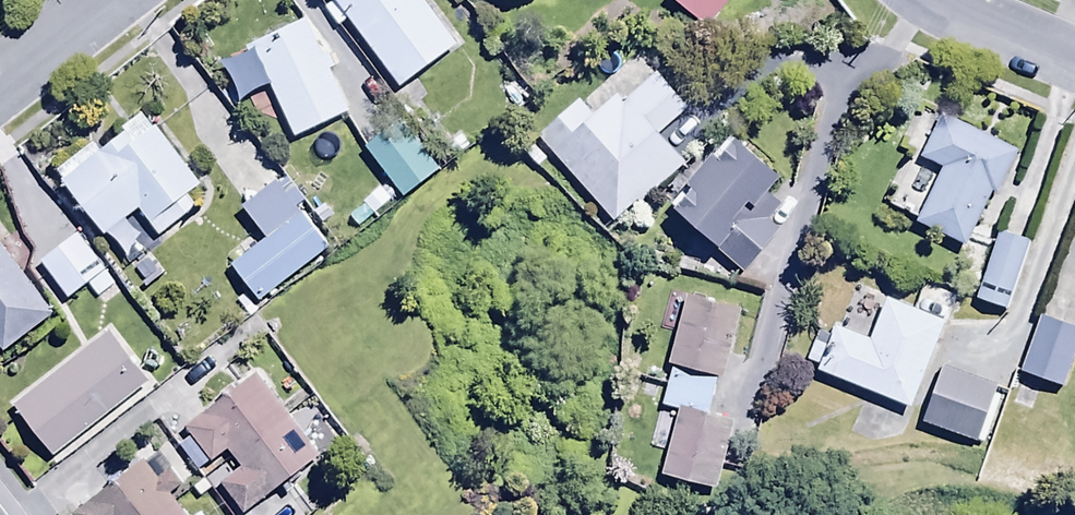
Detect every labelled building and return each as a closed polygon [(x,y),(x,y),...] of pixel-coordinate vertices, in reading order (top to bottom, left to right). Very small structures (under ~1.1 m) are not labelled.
[(398,95),(456,53),(418,0),(329,0),(398,95)] [(669,2),(709,34),(737,0),(670,0),(669,2)] [(304,24),(245,52),(263,92),(267,90),(293,144),(350,116),(329,74),(335,71),(327,56),(321,59),(304,24)] [(580,104),(539,141),(615,227),(682,168),(657,140),(688,113),(655,76),(621,106),(616,100),(594,120),(580,104)] [(55,176),(102,242),(137,216),(161,249),(202,220),(189,201),(200,194),(154,130),(150,133),(141,120),(119,135),(121,138),(98,155),(92,148),(55,176)] [(1018,156),(941,120),(918,164),(940,174),(913,231),(963,255),(989,201),(995,204),(1018,156)] [(404,123),(365,151),(401,201),(440,173),(404,123)] [(730,140),(668,209),(743,277),(780,236),(769,226),(780,214),(766,202),(781,186),(730,140)] [(228,271),(258,309),(332,251),(301,211),(297,214),(276,188),(243,214),(265,242),(228,271)] [(1007,317),(1029,245),(998,236),(976,307),(1007,317)] [(113,287),(76,238),(39,267),(68,305),(89,289),(97,299),(113,287)] [(0,251),(0,351),(5,358),(54,320),(0,251)] [(737,314),(687,301),(667,370),(674,372),(663,410),(678,413),(709,421),(737,314)] [(833,331),(815,377),(909,414),(943,327),(886,304),(871,345),(833,331)] [(1074,379),(1074,327),(1039,314),(1004,411),(1025,419),(1036,387),(1068,399),(1074,379)] [(8,408),(51,462),(151,383),(108,328),(8,408)] [(258,380),(185,433),(191,441),(179,450),(197,475),(226,454),(239,471),(217,486),(238,514),(249,514),(319,464),(258,380)] [(715,497),(733,428),(709,421),(678,413),(660,483),(715,497)] [(168,501),(182,490),(154,455),(76,514),(180,514),(168,501)]
